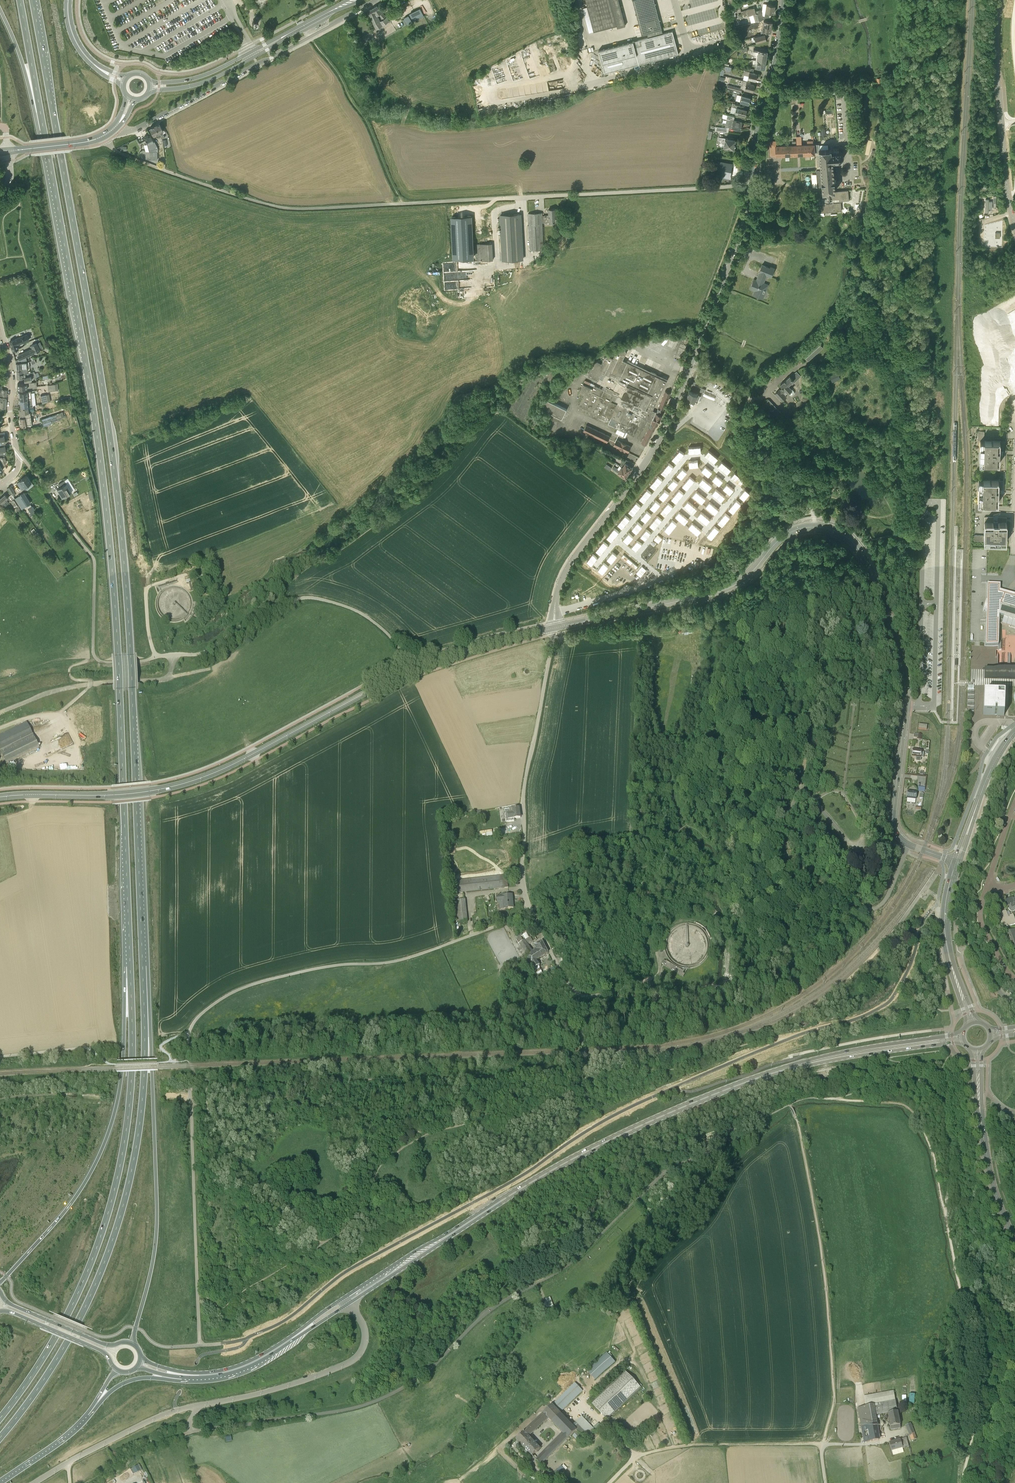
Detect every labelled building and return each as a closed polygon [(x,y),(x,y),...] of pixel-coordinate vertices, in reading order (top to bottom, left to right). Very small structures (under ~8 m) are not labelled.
[(609,0),(586,0),(594,31),(593,31),(594,31),(617,25),(616,25),(609,0)] [(633,0),(642,34),(641,34),(642,34),(647,33),(648,37),(599,50),(605,73),(638,64),(639,64),(678,54),(672,31),(660,34),(659,30),(662,29),(661,29),(654,0),(633,0)] [(763,19),(765,19),(769,18),(769,15),(769,13),(774,13),(775,5),(767,4),(765,16),(762,17),(763,19)] [(387,16),(380,9),(377,5),(368,11),(370,15),(374,25),(377,29),(390,20),(387,16)] [(420,8),(409,14),(413,22),(424,16),(420,8)] [(763,19),(762,17),(760,9),(755,11),(756,13),(749,15),(751,23),(763,19)] [(412,22),(408,15),(405,17),(404,18),(404,19),(403,20),(405,25),(407,24),(408,25),(412,22)] [(760,30),(759,33),(763,34),(764,31),(771,32),(772,22),(764,20),(762,30),(760,30)] [(755,37),(756,43),(767,40),(765,34),(755,37)] [(757,60),(766,62),(767,53),(753,50),(752,56),(757,57),(757,60)] [(375,64),(373,56),(373,55),(363,58),(366,66),(375,64)] [(755,64),(754,66),(765,68),(766,62),(757,60),(753,60),(753,63),(755,64)] [(723,65),(722,65),(720,74),(723,75),(724,71),(730,72),(731,67),(728,66),(723,65)] [(749,76),(748,79),(755,81),(757,74),(753,73),(753,72),(747,71),(745,70),(744,75),(749,76)] [(742,92),(742,89),(753,92),(754,85),(750,84),(750,82),(742,80),(740,88),(728,85),(727,89),(729,89),(742,92)] [(737,94),(735,101),(748,104),(748,103),(749,103),(750,100),(749,100),(750,97),(737,94)] [(736,107),(735,113),(745,116),(747,110),(739,108),(740,105),(733,103),(732,106),(736,107)] [(728,132),(729,127),(740,130),(742,122),(734,120),(735,117),(727,115),(726,119),(727,119),(725,128),(715,126),(715,130),(728,132)] [(155,125),(162,139),(165,137),(162,132),(163,131),(159,123),(155,125)] [(163,142),(163,140),(162,139),(155,125),(149,128),(153,136),(157,134),(158,136),(157,137),(160,144),(163,142)] [(158,148),(153,138),(150,134),(148,135),(148,134),(144,137),(148,144),(151,143),(154,150),(158,148)] [(724,143),(724,147),(734,148),(735,139),(719,137),(718,140),(721,141),(721,142),(724,143)] [(797,141),(797,145),(797,155),(814,154),(814,153),(814,144),(802,145),(801,137),(797,137),(797,141)] [(817,180),(818,180),(819,186),(822,186),(822,192),(827,192),(827,199),(817,200),(817,199),(817,213),(818,213),(818,212),(841,210),(841,211),(841,210),(841,202),(839,202),(839,200),(848,200),(849,200),(848,190),(835,191),(832,160),(836,160),(836,161),(837,161),(836,160),(840,160),(841,161),(841,160),(841,159),(843,157),(844,158),(844,157),(843,157),(843,154),(844,154),(843,153),(842,153),(840,152),(841,151),(840,150),(840,151),(839,151),(839,148),(819,150),(819,144),(814,144),(814,153),(819,153),(820,170),(816,170),(817,180)] [(776,156),(797,155),(797,145),(775,146),(776,156)] [(730,178),(731,166),(727,165),(727,166),(724,166),(725,162),(717,161),(715,172),(722,173),(721,177),(730,178)] [(993,201),(985,200),(983,213),(992,214),(993,201)] [(557,222),(557,214),(557,209),(549,209),(549,215),(542,215),(542,213),(528,213),(530,249),(543,249),(542,222),(557,222)] [(521,214),(502,215),(504,260),(523,259),(521,214)] [(473,216),(454,217),(456,259),(475,258),(473,216)] [(481,260),(495,260),(494,243),(480,243),(481,260)] [(753,295),(763,298),(769,284),(764,282),(767,276),(771,278),(775,268),(770,266),(770,268),(762,265),(759,272),(757,280),(754,279),(750,289),(755,290),(753,295)] [(505,269),(505,280),(501,280),(501,283),(510,283),(510,269),(505,269)] [(455,280),(474,279),(473,270),(455,270),(455,280)] [(17,345),(21,343),(30,340),(27,334),(10,341),(13,350),(18,348),(17,345)] [(20,358),(24,357),(25,356),(40,350),(37,343),(36,343),(31,345),(32,348),(18,355),(20,358)] [(656,412),(653,410),(667,380),(623,359),(626,353),(624,348),(616,351),(613,358),(607,355),(605,356),(601,363),(597,361),(594,363),(588,375),(598,380),(597,382),(606,386),(604,389),(591,383),(589,385),(593,387),(593,388),(583,384),(579,393),(584,395),(579,405),(590,410),(588,414),(598,418),(600,415),(604,417),(606,414),(608,415),(607,420),(610,420),(608,423),(614,426),(625,432),(626,430),(634,434),(637,428),(641,430),(643,426),(645,427),(648,420),(652,422),(641,442),(646,445),(657,424),(662,414),(670,392),(665,390),(656,412)] [(29,362),(26,362),(25,356),(24,357),(20,358),(21,362),(16,363),(16,370),(22,369),(21,368),(27,367),(29,367),(29,362)] [(24,381),(30,380),(32,379),(36,377),(34,371),(30,372),(31,373),(31,375),(30,375),(25,377),(24,377),(24,381)] [(783,387),(781,389),(781,390),(780,389),(775,394),(782,401),(787,396),(784,393),(786,391),(788,393),(790,395),(791,395),(792,395),(793,395),(794,395),(794,394),(794,393),(794,392),(794,391),(792,389),(790,386),(801,376),(796,371),(791,376),(790,375),(780,385),(783,387)] [(829,375),(832,382),(840,378),(837,372),(829,375)] [(699,399),(701,400),(705,390),(694,385),(695,382),(693,381),(686,397),(698,402),(699,399)] [(20,399),(32,398),(31,390),(24,391),(19,391),(20,399)] [(23,407),(28,406),(32,406),(32,398),(20,399),(21,407),(23,407)] [(541,407),(562,418),(567,409),(545,398),(541,407)] [(780,417),(781,416),(783,414),(769,399),(763,405),(775,417),(777,414),(780,417)] [(19,412),(20,417),(22,417),(25,416),(24,413),(29,412),(28,406),(23,407),(21,407),(21,411),(19,412)] [(63,411),(60,412),(47,417),(49,422),(58,419),(62,418),(61,417),(64,416),(63,411)] [(20,425),(27,425),(27,424),(32,423),(30,412),(29,412),(24,413),(25,416),(22,417),(20,417),(20,425)] [(583,431),(607,442),(610,436),(586,425),(583,431)] [(977,441),(980,441),(979,463),(999,464),(999,455),(1001,455),(1001,450),(1000,450),(1000,441),(984,441),(984,431),(978,431),(977,441)] [(613,445),(628,452),(631,446),(616,439),(613,445)] [(679,449),(672,459),(676,462),(684,453),(679,449)] [(713,454),(709,450),(705,455),(709,459),(713,454)] [(718,458),(713,454),(709,459),(714,463),(718,458)] [(622,467),(629,472),(632,467),(627,463),(628,461),(624,458),(621,462),(621,463),(620,465),(622,467)] [(726,465),(722,461),(718,466),(723,470),(726,465)] [(669,462),(661,472),(666,476),(673,466),(669,462)] [(614,466),(612,468),(625,477),(629,472),(622,467),(620,465),(618,468),(614,466)] [(731,469),(726,465),(723,470),(727,473),(731,469)] [(712,471),(705,466),(701,470),(708,476),(712,471)] [(682,468),(677,475),(681,478),(687,471),(682,468)] [(739,476),(735,472),(731,477),(736,480),(739,476)] [(17,483),(22,488),(31,481),(27,475),(17,483)] [(723,480),(716,475),(712,479),(719,485),(723,480)] [(658,476),(650,485),(655,489),(662,479),(658,476)] [(690,476),(686,481),(691,485),(694,480),(690,476)] [(744,480),(739,476),(736,480),(740,484),(744,480)] [(673,478),(668,485),(672,489),(678,482),(673,478)] [(707,482),(703,478),(699,482),(703,486),(707,482)] [(982,512),(982,503),(998,503),(998,494),(1000,494),(1000,490),(998,490),(999,481),(978,480),(978,502),(976,502),(975,512),(982,512)] [(686,481),(682,485),(687,489),(691,485),(686,481)] [(712,485),(707,482),(703,486),(708,490),(712,485)] [(62,498),(70,493),(68,490),(69,489),(65,483),(56,489),(62,498)] [(734,489),(727,483),(723,488),(730,494),(734,489)] [(647,489),(639,498),(644,502),(651,492),(647,489)] [(665,489),(659,496),(663,500),(669,493),(665,489)] [(679,489),(675,494),(680,498),(684,493),(679,489)] [(720,493),(716,489),(712,493),(717,497),(720,493)] [(745,489),(739,496),(744,500),(750,493),(745,489)] [(692,495),(702,503),(705,498),(696,491),(692,495)] [(15,498),(22,508),(31,502),(24,492),(15,498)] [(725,496),(720,493),(717,497),(721,501),(725,496)] [(2,503),(4,506),(9,503),(6,499),(8,497),(5,494),(0,498),(0,501),(2,503)] [(17,508),(16,509),(18,511),(21,509),(14,499),(15,498),(12,494),(9,496),(12,500),(11,501),(14,506),(15,506),(17,508)] [(675,494),(671,498),(676,502),(680,498),(675,494)] [(656,500),(650,507),(654,511),(660,504),(656,500)] [(736,500),(732,504),(737,508),(741,504),(736,500)] [(684,505),(693,513),(697,508),(688,501),(684,505)] [(705,506),(715,514),(719,509),(709,501),(705,506)] [(636,502),(628,511),(633,515),(641,506),(636,502)] [(668,502),(664,507),(669,511),(673,506),(668,502)] [(732,504),(729,509),(733,513),(737,508),(732,504)] [(664,507),(660,511),(665,515),(669,511),(664,507)] [(647,511),(641,518),(646,521),(651,515),(647,511)] [(675,516),(684,524),(688,519),(679,511),(675,516)] [(697,516),(706,524),(710,519),(701,512),(697,516)] [(725,513),(718,522),(722,526),(730,517),(725,513)] [(625,515),(617,524),(622,528),(630,519),(625,515)] [(657,515),(653,520),(658,524),(662,519),(657,515)] [(653,520),(649,525),(654,528),(658,524),(653,520)] [(672,520),(668,524),(673,528),(677,524),(672,520)] [(974,541),(1001,542),(1006,542),(1007,522),(998,522),(998,520),(993,520),(993,522),(984,522),(984,535),(974,535),(974,541)] [(638,521),(632,528),(637,532),(642,525),(638,521)] [(688,527),(697,534),(701,530),(692,522),(688,527)] [(668,524),(664,529),(669,533),(673,528),(668,524)] [(715,526),(707,535),(712,539),(719,530),(715,526)] [(614,528),(607,537),(611,541),(619,532),(614,528)] [(646,529),(640,535),(645,539),(651,532),(646,529)] [(629,532),(623,539),(628,543),(633,536),(629,532)] [(657,534),(654,539),(658,543),(662,538),(657,534)] [(637,539),(631,546),(636,550),(642,543),(637,539)] [(603,541),(596,550),(600,554),(608,545),(603,541)] [(613,552),(607,559),(611,562),(617,555),(613,552)] [(592,554),(587,561),(591,565),(597,558),(592,554)] [(638,566),(623,554),(622,557),(636,568),(638,566)] [(604,562),(598,569),(603,573),(608,566),(604,562)] [(647,569),(642,566),(638,570),(643,574),(647,569)] [(1000,590),(1001,584),(987,584),(987,601),(986,601),(983,611),(986,612),(985,642),(985,646),(998,646),(999,623),(1014,628),(1014,594),(1000,590)] [(691,621),(683,622),(684,632),(693,630),(691,621)] [(801,652),(801,654),(801,655),(803,657),(804,657),(806,657),(808,656),(809,654),(809,652),(808,650),(807,649),(805,649),(803,649),(801,650),(801,652)] [(1001,670),(998,670),(998,666),(985,666),(984,685),(1005,686),(1006,686),(1006,700),(1005,700),(1005,695),(984,694),(983,715),(1014,716),(1014,670),(1001,670)] [(10,762),(39,748),(27,722),(0,735),(0,750),(7,764),(10,762)] [(912,757),(921,758),(921,751),(913,750),(912,757)] [(908,791),(907,798),(916,799),(917,792),(908,791)] [(519,808),(505,810),(506,822),(512,822),(512,820),(514,820),(514,819),(520,818),(519,808)] [(458,893),(504,888),(508,887),(507,875),(457,881),(458,893)] [(513,900),(512,895),(502,896),(503,896),(497,897),(497,901),(503,900),(504,908),(504,909),(513,908),(513,907),(512,900),(513,900)] [(1005,901),(1007,906),(1009,910),(1011,911),(1014,910),(1014,908),(1014,907),(1014,898),(1013,899),(1012,898),(1005,901)] [(467,922),(467,917),(465,899),(454,901),(457,923),(467,922)] [(1013,914),(1008,916),(1006,910),(1002,912),(1004,917),(1000,919),(1004,928),(1014,924),(1014,920),(1013,914)] [(1011,949),(1014,948),(1014,939),(1014,938),(1014,930),(1007,933),(1008,937),(1007,938),(1008,940),(1005,942),(1011,949)] [(531,971),(535,978),(538,982),(541,980),(538,976),(542,973),(539,968),(541,967),(536,961),(548,953),(542,941),(535,945),(537,949),(532,952),(527,942),(532,939),(530,937),(525,940),(522,935),(517,939),(516,939),(519,944),(520,947),(518,949),(524,958),(526,957),(534,969),(531,971)] [(683,977),(685,974),(683,973),(684,972),(666,962),(664,960),(662,964),(664,965),(664,966),(683,977)] [(545,1302),(548,1309),(554,1306),(551,1299),(545,1302)] [(607,1356),(587,1375),(596,1384),(615,1365),(607,1356)] [(626,1376),(593,1408),(607,1423),(641,1392),(626,1376)] [(568,1386),(569,1383),(568,1381),(567,1379),(565,1377),(562,1377),(560,1377),(558,1379),(557,1381),(556,1383),(557,1386),(558,1388),(560,1389),(563,1390),(565,1389),(567,1388),(568,1386)] [(575,1387),(552,1408),(561,1417),(560,1415),(582,1394),(575,1387)] [(896,1392),(866,1395),(867,1405),(897,1401),(896,1392)] [(894,1402),(872,1406),(874,1417),(875,1417),(887,1414),(887,1415),(897,1413),(894,1402)] [(872,1406),(857,1409),(864,1443),(878,1441),(875,1417),(874,1417),(872,1406)] [(552,1408),(552,1409),(544,1417),(549,1422),(563,1437),(568,1442),(577,1434),(571,1428),(561,1417),(552,1408)] [(897,1413),(887,1415),(890,1431),(900,1429),(897,1413)] [(544,1417),(524,1435),(529,1440),(549,1422),(544,1417)] [(582,1420),(575,1428),(574,1426),(571,1428),(577,1434),(586,1445),(596,1435),(582,1420)] [(916,1439),(910,1424),(905,1426),(911,1441),(916,1439)] [(524,1435),(517,1442),(533,1459),(540,1452),(529,1440),(524,1435)] [(577,1436),(574,1440),(580,1447),(584,1444),(577,1436)] [(563,1437),(536,1463),(541,1469),(568,1442),(563,1437)] [(906,1438),(900,1440),(902,1449),(908,1447),(906,1438)] [(900,1440),(889,1443),(891,1451),(902,1449),(900,1440)] [(569,1474),(563,1469),(554,1478),(560,1482),(561,1482),(569,1474)]
